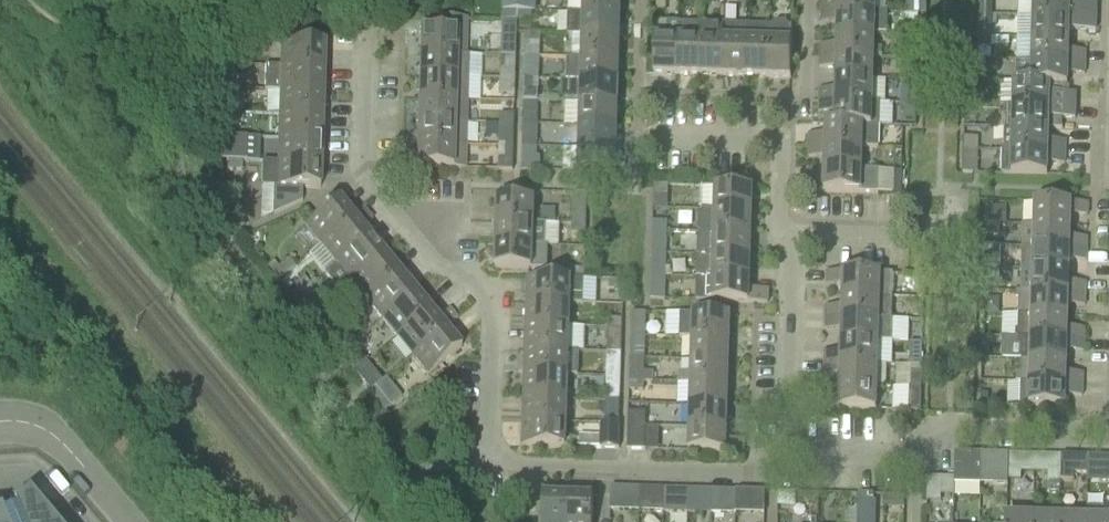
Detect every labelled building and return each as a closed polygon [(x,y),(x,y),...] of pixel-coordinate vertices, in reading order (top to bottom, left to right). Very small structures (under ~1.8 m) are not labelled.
[(502,21),(517,21),(517,11),(531,12),(531,0),(502,0),(502,21)] [(568,14),(583,14),(619,15),(620,0),(568,0),(568,14)] [(821,11),(884,13),(885,0),(838,0),(831,0),(821,0),(821,11)] [(905,14),(918,15),(924,15),(925,0),(906,0),(905,14)] [(980,15),(991,15),(991,0),(980,0),(979,15),(980,15)] [(1033,16),(1095,18),(1096,7),(1069,6),(1069,0),(1033,0),(1033,16)] [(517,11),(517,21),(531,22),(531,12),(517,11)] [(887,13),(884,13),(821,11),(821,23),(837,24),(837,34),(873,36),(887,36),(887,13)] [(583,14),(568,14),(567,36),(582,36),(582,37),(619,38),(619,15),(583,14)] [(990,15),(980,15),(979,37),(990,38),(990,15)] [(1095,18),(1033,16),(1032,39),(1068,40),(1069,30),(1095,30),(1095,18)] [(419,54),(465,55),(466,19),(439,18),(439,32),(420,31),(419,54)] [(516,31),(517,21),(502,21),(502,30),(505,30),(505,57),(515,57),(516,31)] [(771,27),(768,26),(766,78),(790,79),(792,27),(788,27),(784,23),(775,23),(771,27)] [(667,24),(666,39),(654,38),(653,75),(677,75),(678,24),(667,24)] [(701,25),(678,24),(677,75),(699,76),(701,25)] [(701,25),(699,76),(722,77),(723,25),(701,25)] [(723,25),(722,77),(744,77),(746,26),(723,25)] [(768,26),(746,26),(744,77),(766,78),(768,26)] [(525,34),(524,57),(538,57),(538,34),(525,34)] [(873,36),(837,34),(837,45),(820,45),(820,56),(873,58),(881,58),(881,49),(873,49),(873,36)] [(619,38),(582,37),(582,59),(618,60),(619,38)] [(990,38),(979,37),(979,51),(989,51),(990,38)] [(1068,40),(1032,39),(1032,62),(1085,63),(1085,52),(1068,51),(1068,40)] [(280,67),(323,69),(324,44),(281,43),(280,67)] [(465,55),(419,54),(419,77),(467,78),(468,56),(465,55)] [(224,56),(224,65),(238,66),(238,56),(224,56)] [(873,58),(820,56),(819,68),(836,69),(836,79),(872,80),(873,58)] [(501,70),(500,79),(515,80),(515,57),(505,57),(504,70),(501,70)] [(524,57),(523,66),(523,79),(537,80),(538,57),(524,57)] [(582,59),(582,60),(566,59),(566,81),(571,81),(617,82),(618,60),(582,59)] [(979,60),(978,82),(988,82),(989,60),(979,60)] [(1032,62),(1031,84),(1031,85),(1049,85),(1049,86),(1065,86),(1067,86),(1067,75),(1084,75),(1085,63),(1032,62)] [(238,66),(224,65),(223,75),(237,75),(238,66)] [(904,66),(903,81),(916,81),(917,66),(904,66)] [(323,69),(280,67),(265,67),(265,91),(280,92),(322,93),(323,69)] [(467,78),(419,77),(418,100),(467,101),(467,78)] [(500,79),(500,89),(500,96),(514,96),(515,80),(500,79)] [(819,90),(818,102),(871,103),(872,80),(836,79),(835,90),(819,90)] [(617,82),(571,81),(570,97),(565,96),(565,103),(580,104),(617,105),(617,82)] [(916,81),(903,81),(901,81),(900,105),(904,105),(916,106),(916,81)] [(964,81),(963,105),(975,105),(976,81),(964,81)] [(1031,85),(1031,84),(1013,83),(1013,106),(1075,108),(1075,97),(1065,96),(1065,86),(1049,86),(1049,85),(1031,85)] [(280,92),(279,116),(322,117),(322,93),(280,92)] [(522,92),(522,101),(536,102),(536,93),(522,92)] [(467,101),(418,100),(418,122),(466,124),(467,101)] [(522,101),(522,111),(521,124),(535,125),(536,102),(522,101)] [(818,102),(818,113),(835,114),(834,124),(834,125),(862,126),(871,126),(878,127),(879,103),(871,103),(818,102)] [(580,104),(580,126),(616,128),(617,105),(580,104)] [(228,114),(242,114),(243,105),(229,105),(228,114)] [(904,105),(904,112),(908,117),(915,117),(915,116),(916,106),(904,105)] [(975,105),(963,105),(963,114),(975,115),(975,105)] [(1075,108),(1013,106),(1012,129),(1048,130),(1048,129),(1061,130),(1061,119),(1074,120),(1075,108)] [(242,114),(228,114),(228,124),(242,124),(242,114)] [(499,124),(513,125),(514,115),(499,115),(499,124)] [(279,116),(278,140),(321,141),(322,117),(279,116)] [(466,124),(418,122),(417,145),(466,146),(466,124)] [(499,124),(498,147),(513,147),(513,125),(499,124)] [(834,125),(834,124),(826,124),(825,135),(808,135),(808,146),(861,148),(877,148),(878,127),(871,126),(862,126),(834,125)] [(616,128),(580,126),(579,149),(615,150),(616,128)] [(1048,130),(1012,129),(1003,129),(1002,151),(1064,153),(1065,141),(1048,141),(1048,130)] [(221,137),(220,161),(227,162),(241,162),(246,162),(246,138),(221,137)] [(520,146),(534,147),(535,138),(521,137),(520,146)] [(977,138),(963,138),(963,150),(977,150),(977,138)] [(278,140),(277,163),(320,165),(321,141),(278,140)] [(466,146),(417,145),(416,168),(465,170),(466,146)] [(520,146),(520,156),(520,171),(521,171),(539,172),(540,157),(534,156),(534,147),(520,146)] [(861,148),(808,146),(808,158),(824,159),(824,170),(861,171),(861,148)] [(498,147),(498,161),(498,171),(512,171),(513,147),(498,147)] [(615,150),(579,149),(578,173),(615,174),(615,150)] [(977,150),(963,150),(963,162),(977,162),(977,150)] [(1002,151),(1002,175),(1047,176),(1047,164),(1064,165),(1064,153),(1002,151)] [(241,162),(227,162),(227,171),(241,172),(241,162)] [(277,163),(262,162),(261,187),(273,187),(272,215),(301,202),(302,188),(319,189),(320,165),(277,163)] [(799,180),(799,192),(807,192),(860,194),(875,195),(875,187),(870,183),(871,171),(861,171),(824,170),(824,180),(807,180),(799,180)] [(890,172),(890,195),(900,195),(901,173),(900,173),(890,172)] [(653,186),(653,195),(653,209),(667,209),(668,186),(653,186)] [(702,187),(701,210),(751,212),(751,189),(702,187)] [(572,194),(571,223),(585,224),(586,194),(572,194)] [(496,222),(532,222),(533,200),(497,199),(496,222)] [(354,219),(338,200),(305,227),(321,246),(354,219)] [(1034,226),(1070,227),(1070,216),(1087,216),(1087,204),(1034,202),(1034,226)] [(988,208),(987,224),(998,224),(998,225),(1005,225),(1006,209),(988,208)] [(541,209),(540,224),(546,224),(554,225),(555,210),(541,209)] [(701,210),(700,233),(750,235),(751,212),(701,210)] [(354,219),(321,246),(336,265),(369,237),(362,229),(372,221),(363,211),(354,219)] [(666,221),(652,221),(652,231),(666,231),(666,221)] [(496,222),(495,244),(545,245),(546,224),(540,224),(532,224),(532,222),(496,222)] [(585,224),(571,223),(571,233),(584,233),(585,224)] [(1070,227),(1034,226),(1022,226),(1021,248),(1086,250),(1086,238),(1069,238),(1070,227)] [(652,231),(651,240),(651,254),(665,254),(666,231),(652,231)] [(698,233),(698,243),(697,255),(749,257),(750,235),(700,233),(698,233)] [(369,237),(336,265),(326,273),(324,274),(339,292),(350,282),(351,283),(384,256),(369,237)] [(545,245),(495,244),(495,269),(546,270),(547,246),(545,246),(545,245)] [(1086,250),(1021,248),(1021,270),(1022,271),(1068,272),(1069,261),(1086,262),(1086,250)] [(651,254),(650,276),(664,276),(665,267),(665,254),(651,254)] [(697,255),(696,278),(749,280),(749,257),(697,255)] [(399,274),(384,256),(351,283),(366,301),(399,274)] [(283,278),(294,268),(288,261),(277,270),(283,278)] [(569,280),(583,280),(583,270),(570,270),(569,280)] [(1022,271),(1021,293),(1085,295),(1085,283),(1068,283),(1068,272),(1022,271)] [(892,298),(893,275),(826,272),(826,285),(843,286),(842,297),(892,298)] [(399,274),(366,301),(381,320),(414,293),(399,274)] [(650,276),(650,285),(650,300),(664,301),(664,286),(664,276),(650,276)] [(749,280),(696,278),(695,302),(711,302),(767,304),(768,291),(748,290),(749,280)] [(298,296),(309,287),(303,279),(292,288),(298,296)] [(527,279),(526,303),(569,304),(582,304),(583,280),(569,280),(527,279)] [(622,281),(608,281),(608,290),(622,290),(622,281)] [(315,294),(309,287),(298,296),(304,303),(315,294)] [(414,293),(381,320),(397,338),(430,311),(414,293)] [(1085,295),(1021,293),(1016,293),(1016,300),(1019,300),(1018,316),(1067,317),(1068,306),(1084,307),(1085,295)] [(892,298),(842,297),(842,307),(825,307),(825,318),(891,320),(892,298)] [(569,304),(526,303),(526,326),(568,328),(569,304)] [(437,320),(430,311),(397,338),(412,357),(445,329),(444,329),(456,319),(449,310),(437,320)] [(679,336),(679,313),(667,312),(666,336),(679,336)] [(630,313),(629,326),(629,336),(643,336),(644,314),(630,313)] [(729,316),(680,315),(679,338),(692,338),(729,339),(729,316)] [(1067,317),(1018,316),(1018,331),(1015,331),(1015,337),(1018,337),(1018,338),(1083,340),(1084,329),(1067,328),(1067,317)] [(891,320),(825,318),(825,330),(841,331),(841,342),(877,343),(892,344),(893,321),(891,320)] [(607,319),(607,329),(620,329),(621,320),(607,319)] [(328,320),(317,329),(323,337),(334,328),(328,320)] [(526,326),(525,350),(567,352),(568,328),(526,326)] [(341,335),(334,328),(323,337),(329,344),(341,335)] [(461,348),(445,329),(412,357),(428,376),(461,348)] [(620,329),(607,329),(606,338),(620,339),(620,329)] [(629,336),(629,346),(629,359),(642,359),(643,346),(643,336),(629,336)] [(692,338),(691,361),(728,362),(729,339),(692,338)] [(1083,340),(1018,338),(1017,344),(1021,348),(1021,361),(1066,362),(1066,351),(1083,352),(1083,340)] [(824,352),(824,364),(877,365),(891,366),(892,344),(877,343),(841,342),(841,352),(824,352)] [(909,366),(921,366),(922,344),(910,344),(909,366)] [(354,374),(366,364),(350,345),(338,355),(354,374)] [(567,352),(525,350),(524,374),(566,376),(566,375),(577,376),(577,353),(567,352)] [(629,359),(628,372),(628,381),(652,382),(652,373),(642,372),(642,359),(629,359)] [(691,361),(691,374),(677,374),(677,383),(691,383),(727,384),(728,362),(691,361)] [(1066,362),(1021,361),(1021,373),(1016,378),(1016,383),(1020,384),(1082,385),(1082,374),(1066,373),(1066,362)] [(381,382),(366,364),(354,374),(369,392),(381,382)] [(877,365),(824,364),(823,375),(840,376),(840,387),(876,388),(877,365)] [(619,368),(605,367),(605,377),(619,377),(619,368)] [(910,372),(910,389),(920,389),(921,373),(910,372)] [(566,376),(524,374),(524,399),(566,400),(566,376)] [(619,377),(605,377),(605,387),(619,387),(619,377)] [(381,382),(374,388),(384,400),(390,407),(401,398),(395,391),(385,379),(381,382)] [(652,382),(628,381),(628,391),(641,391),(642,383),(652,383),(652,382)] [(691,383),(690,406),(726,407),(727,384),(691,383)] [(1082,385),(1020,384),(1020,407),(1064,408),(1065,396),(1082,397),(1082,385)] [(876,388),(840,387),(839,397),(823,397),(822,410),(875,411),(876,388)] [(920,389),(910,389),(909,412),(919,413),(920,389)] [(524,399),(523,422),(565,424),(566,400),(524,399)] [(605,402),(605,415),(604,425),(619,425),(619,402),(605,402)] [(726,407),(690,406),(689,429),(726,430),(726,407)] [(628,413),(627,427),(645,427),(646,414),(628,413)] [(565,424),(523,422),(522,447),(577,449),(578,441),(565,437),(565,424)] [(619,425),(604,425),(601,425),(600,450),(618,450),(619,425)] [(645,427),(627,427),(627,450),(645,451),(645,427)] [(726,430),(689,429),(689,452),(743,454),(743,441),(725,440),(726,430)] [(955,454),(954,479),(954,485),(980,485),(981,454),(955,454)] [(981,454),(980,485),(1007,486),(1007,481),(1008,455),(981,454)] [(1008,455),(1007,481),(1020,482),(1020,472),(1034,472),(1034,456),(1008,455)] [(1061,456),(1034,456),(1034,472),(1047,473),(1047,482),(1060,482),(1061,456)] [(1087,457),(1061,456),(1060,482),(1073,483),(1073,474),(1086,474),(1087,457)] [(1087,457),(1086,474),(1100,474),(1100,483),(1108,484),(1108,458),(1087,457)] [(940,478),(939,492),(953,493),(954,485),(954,479),(940,478)] [(611,488),(610,511),(624,511),(625,488),(611,488)] [(663,512),(664,489),(654,489),(653,512),(663,512)] [(673,489),(664,489),(663,512),(673,513),(673,489)] [(711,514),(712,491),(702,490),(701,514),(711,514)] [(721,491),(712,491),(711,514),(720,514),(721,491)] [(29,492),(15,504),(13,505),(15,511),(3,516),(0,510),(0,521),(54,521),(29,492)] [(750,492),(750,506),(764,506),(764,492),(750,492)] [(873,495),(858,495),(857,521),(872,521),(873,495)] [(882,495),(882,508),(904,509),(904,496),(882,495)] [(568,497),(543,496),(542,521),(567,521),(568,497)] [(567,521),(592,521),(593,498),(568,497),(567,521)]
